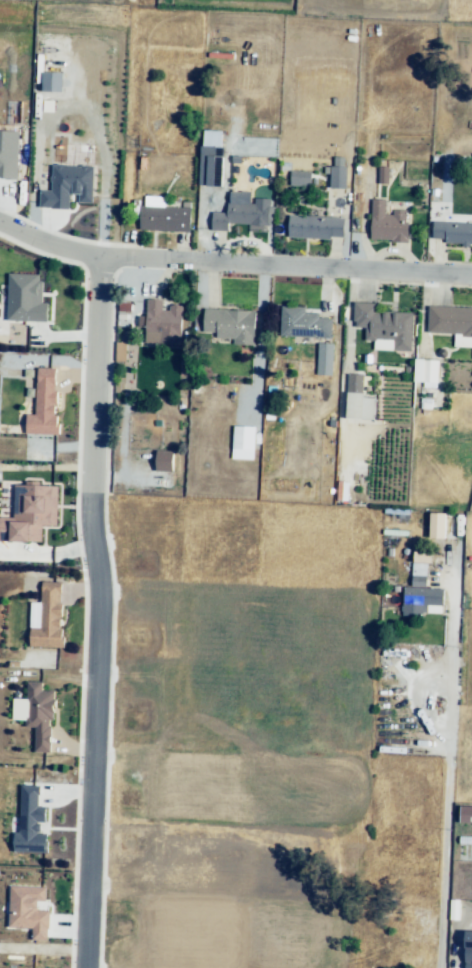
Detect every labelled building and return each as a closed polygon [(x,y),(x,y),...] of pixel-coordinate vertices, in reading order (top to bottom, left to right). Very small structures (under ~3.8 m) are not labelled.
[(42,91),(62,92),(63,73),(43,72),(42,91)] [(0,130),(0,178),(17,178),(17,131),(0,130)] [(222,131),(201,130),(200,185),(222,186),(222,156),(216,155),(217,146),(221,146),(222,131)] [(92,202),(93,166),(52,165),(51,190),(39,190),(39,208),(69,208),(69,194),(78,194),(78,202),(92,202)] [(378,183),(387,184),(388,167),(379,166),(378,183)] [(332,170),(349,169),(351,188),(334,189),(332,170)] [(292,173),(311,173),(311,191),(292,191),(292,173)] [(412,245),(411,211),(399,211),(399,222),(389,222),(388,202),(372,203),(373,247),(412,245)] [(192,236),(143,235),(144,204),(193,205),(192,236)] [(269,234),(213,233),(214,209),(270,210),(269,234)] [(299,213),(344,216),(343,241),(297,239),(299,213)] [(445,226),(471,227),(471,248),(445,247),(445,226)] [(6,320),(47,321),(47,303),(40,302),(41,274),(8,273),(6,320)] [(151,301),(164,302),(164,313),(171,314),(171,306),(185,307),(184,349),(158,348),(158,339),(149,337),(151,301)] [(415,354),(414,318),(394,319),(393,303),(356,305),(357,330),(365,330),(366,348),(390,347),(391,356),(415,354)] [(334,341),(334,319),(309,319),(309,310),(286,310),(286,320),(278,320),(278,341),(334,341)] [(430,312),(430,338),(471,338),(471,349),(471,312),(430,312)] [(256,315),(255,344),(207,343),(207,314),(256,315)] [(331,375),(333,343),(317,343),(316,375),(331,375)] [(127,345),(126,365),(117,365),(117,345),(127,345)] [(438,389),(416,389),(417,365),(438,365),(438,389)] [(35,414),(26,414),(25,434),(55,434),(57,368),(36,367),(35,414)] [(366,397),(350,396),(350,380),(367,380),(366,397)] [(232,426),(258,427),(258,462),(231,461),(232,426)] [(155,471),(172,472),(173,451),(156,450),(155,471)] [(25,483),(25,485),(14,485),(14,517),(0,517),(0,541),(41,541),(41,525),(56,526),(57,484),(25,483)] [(444,538),(445,513),(430,513),(430,538),(444,538)] [(411,560),(428,560),(428,583),(410,583),(411,560)] [(60,647),(62,582),(41,581),(40,602),(30,602),(29,646),(60,647)] [(405,590),(444,591),(443,609),(404,608),(405,590)] [(51,752),(53,690),(42,690),(42,682),(27,681),(26,699),(12,698),(12,719),(25,720),(25,727),(34,727),(34,752),(51,752)] [(19,832),(14,832),(14,851),(46,852),(47,833),(39,833),(39,822),(45,822),(46,806),(38,806),(38,785),(20,785),(19,832)] [(460,806),(459,823),(471,823),(471,806),(460,806)] [(8,928),(31,928),(31,940),(48,940),(48,910),(37,910),(37,901),(45,902),(45,886),(9,886),(8,928)]
